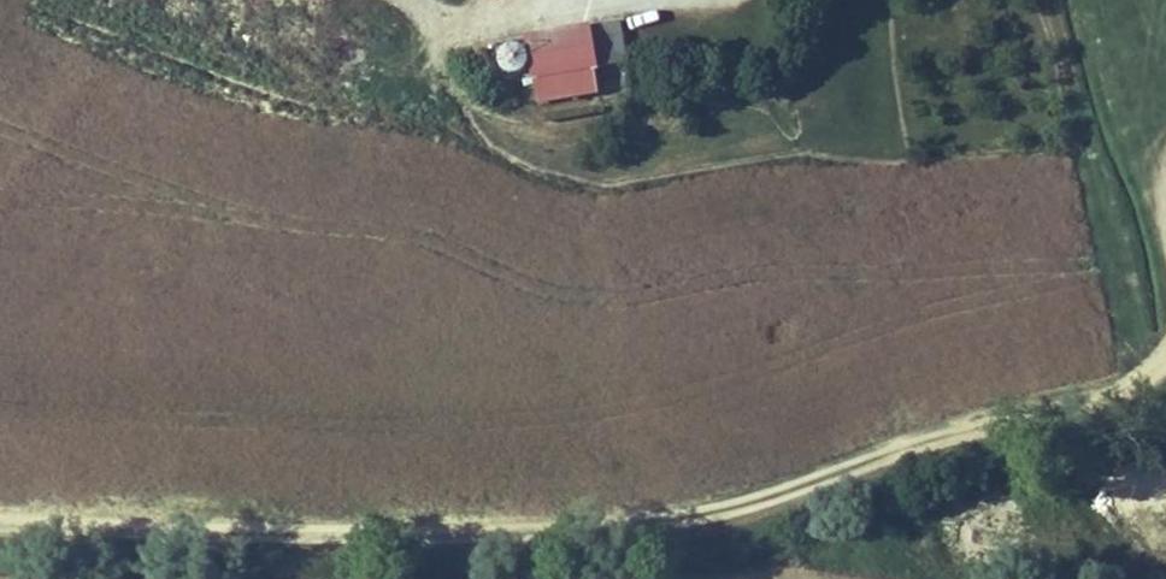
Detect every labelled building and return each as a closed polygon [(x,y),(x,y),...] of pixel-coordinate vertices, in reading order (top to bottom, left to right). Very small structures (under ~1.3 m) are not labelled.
[(631,63),(623,17),(526,35),(538,99),(605,87),(601,68),(631,63)] [(495,77),(528,77),(527,47),(495,47),(495,77)] [(1121,527),(1120,502),(1151,502),(1151,478),(1102,479),(1103,527),(1121,527)]
